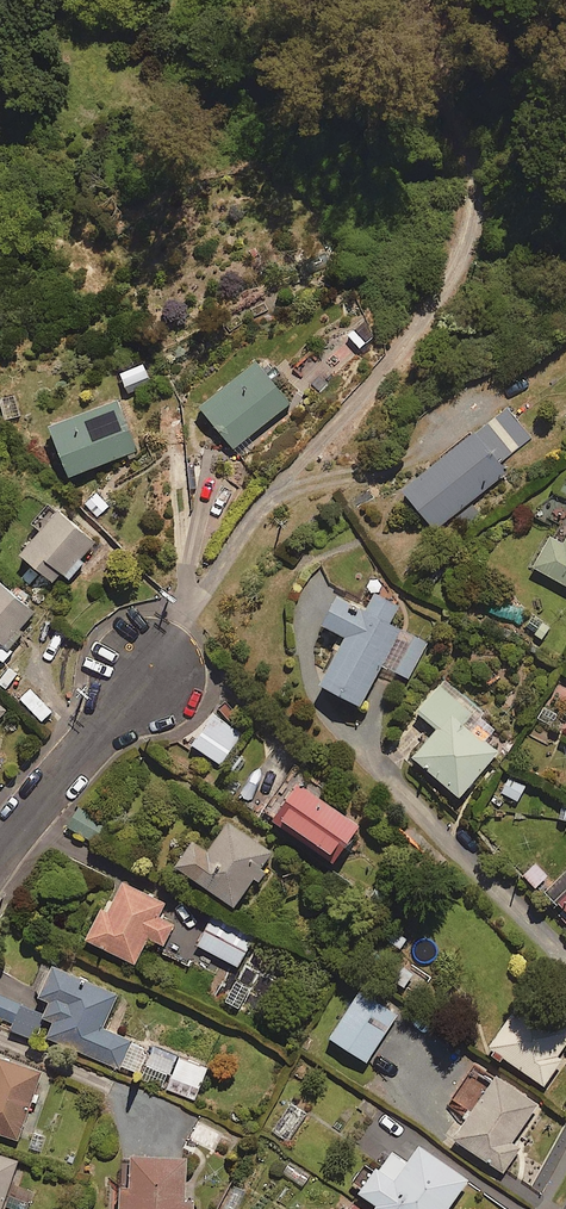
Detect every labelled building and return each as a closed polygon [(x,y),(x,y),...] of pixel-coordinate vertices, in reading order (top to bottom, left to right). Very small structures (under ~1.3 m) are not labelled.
[(376,338),(364,326),(322,367),(333,379),(376,338)] [(289,409),(258,368),(201,411),(232,451),(289,409)] [(136,454),(117,408),(47,438),(67,484),(136,454)] [(530,440),(508,412),(404,497),(434,535),(508,474),(500,464),(530,440)] [(111,506),(96,493),(84,508),(99,521),(111,506)] [(95,546),(53,509),(35,531),(43,537),(21,562),(52,589),(62,577),(69,583),(83,567),(80,564),(95,546)] [(565,550),(551,542),(534,572),(565,590),(565,547),(565,550)] [(2,666),(26,636),(22,633),(32,620),(0,594),(0,665),(2,666)] [(409,684),(426,647),(390,630),(398,612),(375,601),(367,619),(337,605),(324,633),(346,644),(321,695),(361,714),(382,671),(409,684)] [(554,628),(531,614),(523,630),(546,643),(554,628)] [(512,741),(445,683),(417,717),(438,735),(414,764),(460,803),(512,741)] [(28,693),(19,702),(46,731),(55,722),(28,693)] [(239,732),(212,709),(189,737),(216,760),(239,732)] [(357,815),(292,766),(264,803),(329,852),(357,815)] [(526,788),(508,779),(499,796),(518,805),(526,788)] [(266,861),(259,856),(270,840),(226,809),(204,840),(189,829),(172,854),(231,896),(250,869),(257,874),(266,861)] [(550,878),(536,864),(521,879),(535,893),(550,878)] [(162,939),(172,919),(155,910),(162,897),(120,875),(107,901),(99,897),(82,931),(132,957),(146,931),(162,939)] [(544,898),(565,920),(565,876),(544,898)] [(253,934),(210,911),(194,939),(237,963),(253,934)] [(37,989),(47,994),(39,1010),(0,991),(0,1016),(9,1021),(8,1024),(37,1038),(41,1029),(126,1069),(140,1041),(101,1023),(117,991),(51,959),(37,989)] [(416,971),(399,959),(387,975),(403,987),(416,971)] [(396,1010),(360,986),(329,1032),(365,1056),(396,1010)] [(526,989),(488,1039),(542,1081),(562,1056),(556,1052),(565,1039),(565,1019),(526,989)] [(177,1052),(145,1037),(134,1061),(139,1063),(135,1072),(162,1084),(177,1052)] [(33,1088),(42,1066),(0,1050),(0,1129),(15,1135),(30,1096),(34,1098),(37,1090),(33,1088)] [(177,1052),(162,1084),(193,1098),(207,1066),(177,1052)] [(448,1102),(464,1113),(451,1132),(502,1169),(519,1145),(510,1138),(537,1102),(478,1059),(448,1102)] [(305,1108),(286,1097),(267,1128),(287,1139),(305,1108)] [(218,1129),(198,1120),(191,1136),(211,1145),(218,1129)] [(372,1158),(353,1185),(387,1208),(441,1208),(440,1208),(465,1172),(417,1138),(405,1156),(389,1145),(378,1162),(372,1158)] [(126,1208),(193,1208),(193,1195),(183,1194),(184,1149),(129,1147),(128,1179),(115,1179),(114,1202),(126,1203),(126,1208)] [(22,1208),(28,1208),(32,1199),(4,1189),(16,1157),(0,1151),(0,1204),(1,1201),(22,1208)] [(350,1201),(344,1208),(362,1208),(350,1201)]
